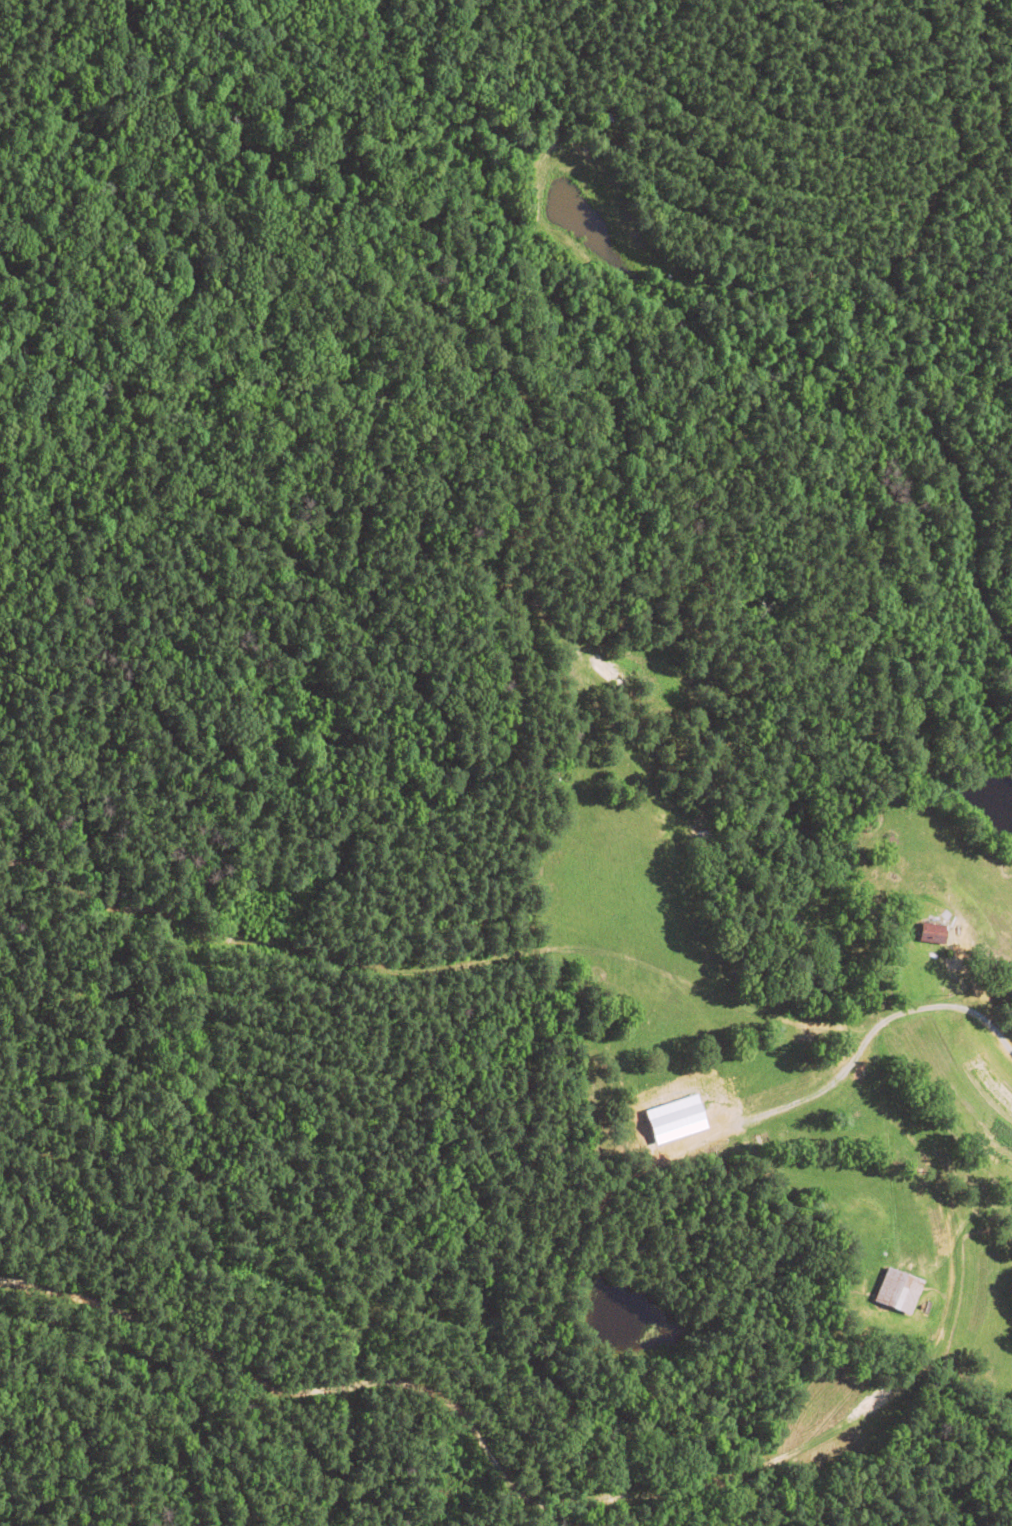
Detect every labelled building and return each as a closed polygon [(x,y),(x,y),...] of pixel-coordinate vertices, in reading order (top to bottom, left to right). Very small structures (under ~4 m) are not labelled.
[(943,944),(944,925),(918,923),(916,941),(943,944)] [(660,1087),(642,1091),(652,1137),(670,1133),(660,1087)] [(872,1303),(911,1314),(921,1279),(883,1268),(872,1303)]
